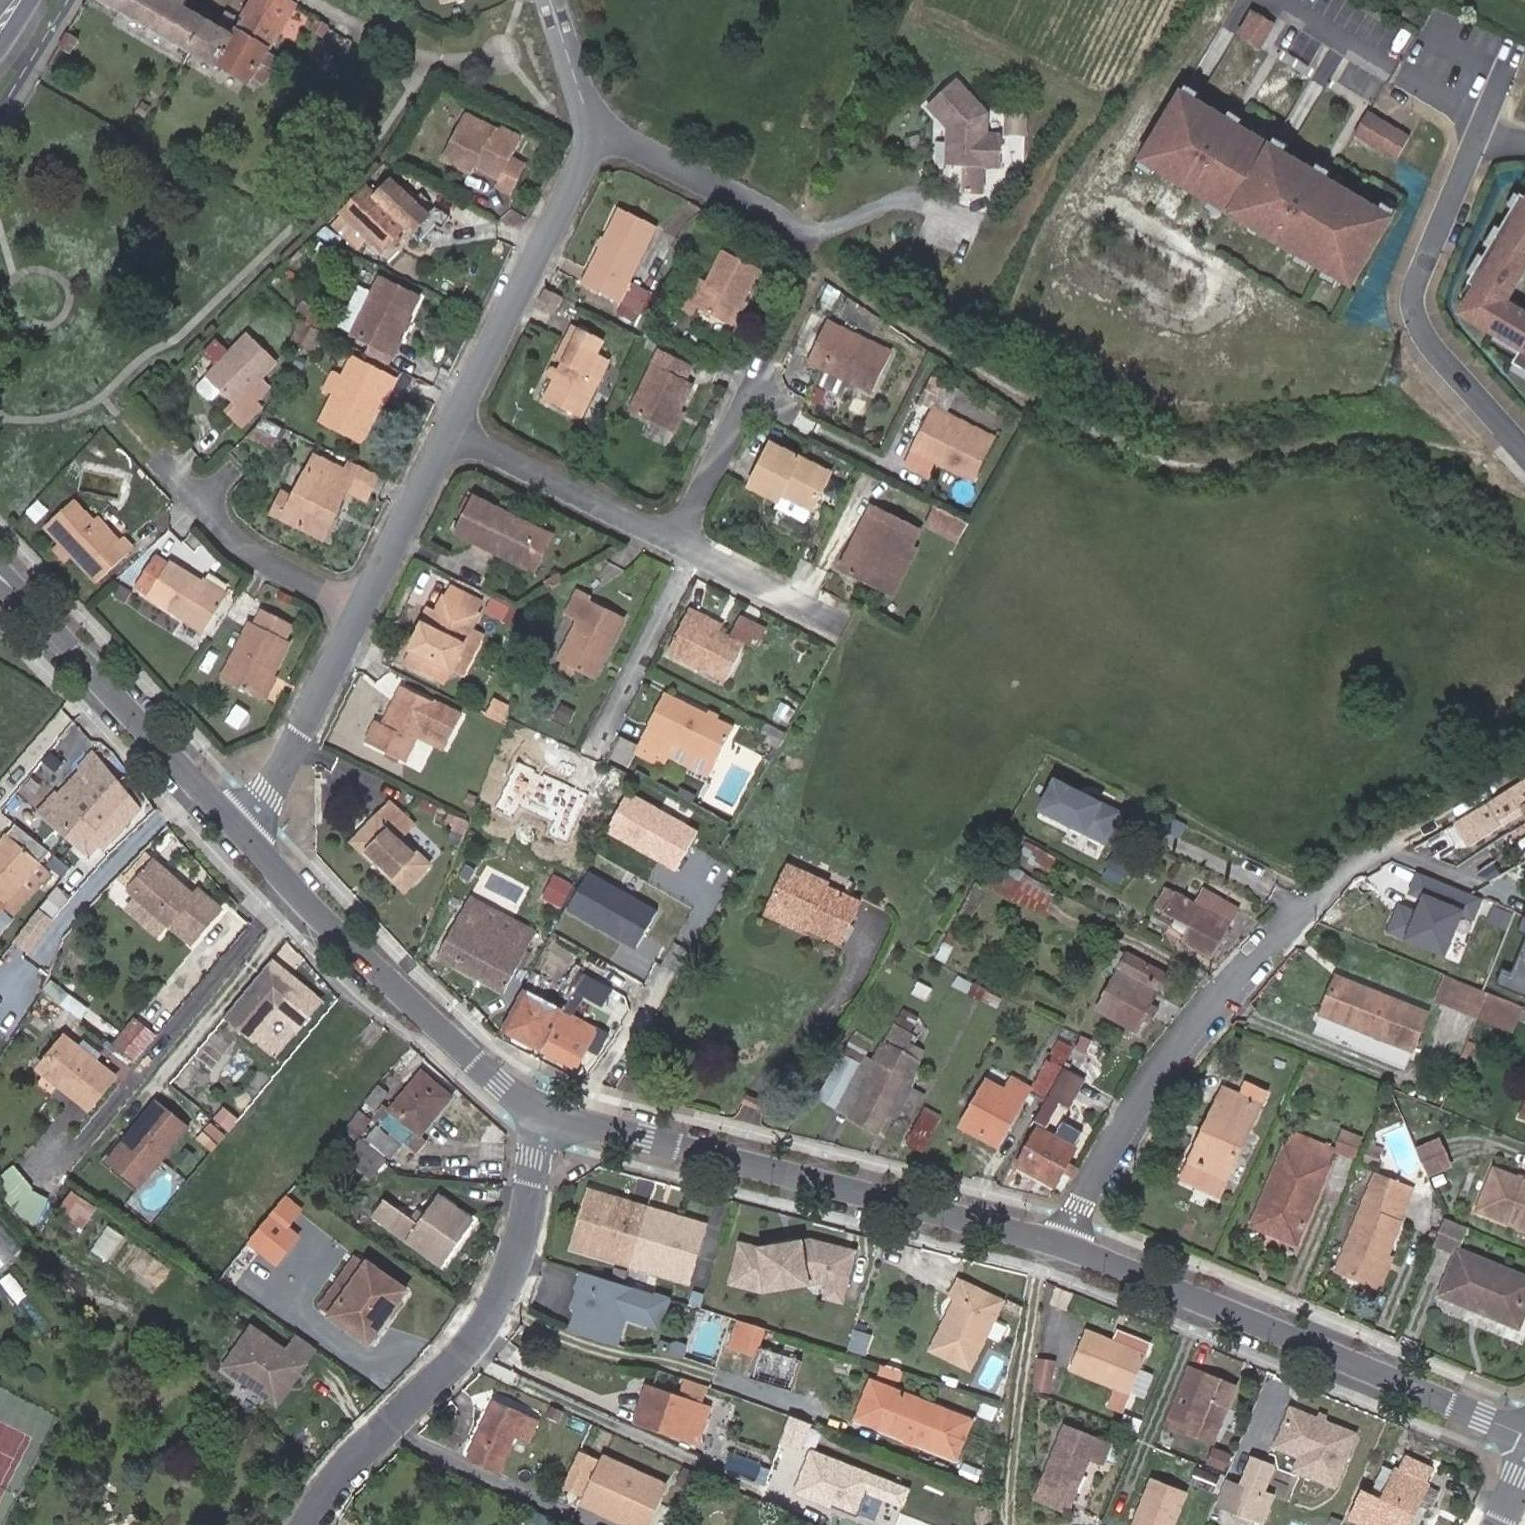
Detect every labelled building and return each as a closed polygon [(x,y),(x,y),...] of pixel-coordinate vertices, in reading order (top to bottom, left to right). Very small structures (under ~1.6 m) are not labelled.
[(305,40),(320,48),(327,35),(313,27),(315,23),(275,0),(247,0),(229,31),(183,4),(186,0),(96,0),(211,68),(244,85),(247,80),(271,94),(285,71),(262,58),(278,31),(302,45),(305,40)] [(1272,23),(1250,10),(1236,34),(1257,47),(1272,23)] [(66,36),(58,48),(73,57),(81,45),(66,36)] [(1178,91),(1137,159),(1219,209),(1226,197),(1233,201),(1226,213),(1308,262),(1315,250),(1327,258),(1320,269),(1347,286),(1388,218),(1178,91)] [(983,128),(953,94),(924,120),(948,146),(948,151),(944,154),(943,179),(996,183),(998,151),(982,150),(983,128)] [(463,110),(458,121),(483,133),(488,122),(463,110)] [(1364,112),(1351,133),(1393,159),(1406,137),(1364,112)] [(483,133),(458,121),(439,162),(465,174),(469,165),(492,176),(488,185),(510,196),(527,161),(507,152),(515,135),(488,122),(483,133)] [(397,160),(391,155),(384,164),(392,169),(397,160)] [(377,174),(362,190),(357,194),(335,216),(371,256),(395,233),(419,258),(439,239),(377,174)] [(1457,295),(1460,317),(1489,335),(1507,305),(1501,302),(1495,298),(1524,249),(1524,200),(1517,196),(1457,295)] [(1226,197),(1219,209),(1226,213),(1233,201),(1226,197)] [(619,209),(582,284),(621,303),(635,309),(638,311),(647,293),(627,283),(655,226),(619,209)] [(1495,298),(1501,302),(1505,296),(1524,262),(1524,249),(1495,298)] [(1315,250),(1308,262),(1320,269),(1327,258),(1315,250)] [(727,329),(756,272),(717,253),(701,284),(688,278),(672,311),(687,319),(691,312),(727,329)] [(342,334),(341,336),(386,356),(393,341),(387,338),(406,295),(369,277),(342,334)] [(828,305),(829,306),(836,293),(824,285),(817,298),(828,305)] [(342,334),(361,292),(348,286),(328,328),(342,334)] [(558,299),(543,292),(535,309),(550,316),(558,299)] [(1507,305),(1524,316),(1524,309),(1505,296),(1501,302),(1507,305)] [(825,314),(829,306),(828,305),(817,298),(813,307),(825,314)] [(635,309),(621,303),(615,314),(629,320),(635,309)] [(1507,305),(1489,335),(1517,351),(1509,365),(1524,374),(1524,316),(1507,305)] [(307,328),(318,334),(325,319),(306,311),(300,323),(307,328)] [(637,331),(651,338),(657,325),(642,319),(637,331)] [(284,344),(296,351),(307,328),(300,323),(298,320),(284,344)] [(878,356),(811,325),(792,364),(859,394),(878,356)] [(309,358),(321,335),(318,334),(307,328),(296,351),(309,358)] [(267,391),(253,377),(269,361),(238,330),(219,349),(211,357),(204,364),(194,374),(208,388),(231,410),(223,419),(237,433),(254,416),(256,409),(252,406),(267,391)] [(564,347),(571,350),(563,367),(556,364),(548,380),(554,383),(544,403),(578,419),(608,359),(599,355),(603,347),(571,331),(564,347)] [(196,356),(204,364),(211,357),(219,349),(211,341),(196,356)] [(571,350),(564,347),(556,364),(563,367),(571,350)] [(653,427),(661,407),(672,383),(662,377),(667,360),(645,349),(617,409),(653,427)] [(352,437),(367,406),(381,378),(340,358),(334,372),(326,390),(313,417),(352,437)] [(162,365),(152,377),(162,384),(172,374),(162,365)] [(315,384),(326,390),(334,372),(323,367),(315,384)] [(208,388),(194,374),(185,383),(185,386),(196,397),(199,397),(208,388)] [(937,374),(933,382),(943,387),(947,380),(937,374)] [(381,378),(367,406),(378,412),(391,384),(381,378)] [(943,387),(933,382),(931,381),(919,405),(931,411),(943,387)] [(672,413),(661,407),(653,427),(662,432),(672,413)] [(994,443),(931,411),(911,452),(975,483),(994,443)] [(275,443),(284,426),(263,416),(249,430),(275,443)] [(247,433),(239,441),(258,451),(263,441),(247,433)] [(778,490),(807,505),(821,477),(761,447),(739,493),(769,508),(772,504),(778,490)] [(316,534),(335,493),(345,470),(341,468),(306,450),(285,491),(273,485),(263,507),(316,534)] [(345,470),(335,493),(362,506),(374,479),(342,464),(341,468),(345,470)] [(802,518),(807,505),(778,490),(772,504),(802,518)] [(454,540),(514,569),(532,532),(511,523),(512,519),(474,500),(454,540)] [(43,536),(57,551),(73,567),(95,591),(133,553),(125,544),(121,548),(96,521),(94,523),(76,504),(43,536)] [(39,511),(28,524),(35,531),(47,517),(39,511)] [(832,581),(871,600),(895,550),(903,554),(911,537),(857,511),(849,527),(857,532),(832,581)] [(968,531),(934,514),(925,532),(957,549),(968,531)] [(824,577),(832,581),(857,532),(849,527),(824,577)] [(532,532),(514,569),(528,576),(544,539),(532,532)] [(895,550),(871,600),(886,607),(911,558),(903,554),(895,550)] [(57,551),(52,556),(67,572),(73,567),(57,551)] [(207,631),(229,593),(205,579),(168,557),(163,565),(153,560),(136,590),(207,631)] [(205,579),(229,593),(233,587),(208,572),(205,579)] [(571,575),(565,586),(579,592),(584,581),(571,575)] [(443,583),(438,594),(476,613),(482,601),(443,583)] [(579,592),(565,586),(553,612),(567,619),(548,657),(584,676),(616,609),(579,592)] [(408,645),(437,658),(451,665),(463,638),(476,613),(438,594),(426,620),(416,616),(404,643),(408,645)] [(492,597),(485,609),(510,623),(517,610),(492,597)] [(142,613),(127,604),(122,613),(136,622),(142,613)] [(276,604),(271,615),(282,621),(287,610),(276,604)] [(730,631),(734,624),(701,607),(685,641),(753,673),(766,648),(730,631)] [(224,683),(262,702),(275,676),(291,644),(287,642),(293,631),(263,616),(258,627),(254,625),(224,683)] [(769,642),(734,624),(730,631),(766,648),(769,642)] [(463,638),(451,665),(463,672),(476,644),(463,638)] [(430,673),(437,658),(408,645),(401,659),(430,673)] [(275,676),(262,702),(270,705),(282,680),(275,676)] [(362,753),(400,772),(417,739),(443,752),(463,713),(406,685),(387,726),(377,721),(362,753)] [(654,731),(671,696),(663,692),(645,726),(654,731)] [(729,725),(671,696),(654,731),(645,726),(643,725),(636,738),(667,753),(673,741),(712,760),(729,725)] [(712,760),(673,741),(667,753),(706,773),(712,760)] [(96,753),(64,786),(39,816),(65,838),(83,819),(111,845),(144,807),(96,753)] [(585,795),(512,761),(492,806),(508,814),(514,804),(550,821),(544,833),(562,844),(585,795)] [(1118,807),(1052,774),(1038,804),(1104,837),(1118,807)] [(1456,823),(1471,847),(1524,813),(1524,780),(1456,823)] [(694,831),(623,791),(601,830),(672,869),(694,831)] [(359,837),(407,890),(436,866),(407,834),(424,819),(402,796),(359,837)] [(22,848),(9,839),(0,851),(0,876),(22,848)] [(44,865),(22,848),(0,876),(0,920),(44,865)] [(1051,868),(1033,858),(1026,871),(1044,880),(1051,868)] [(196,897),(158,862),(130,891),(194,949),(227,913),(202,890),(196,897)] [(988,866),(978,886),(1009,902),(1011,898),(1019,882),(988,866)] [(801,927),(835,944),(852,907),(820,890),(822,887),(783,868),(767,904),(804,922),(801,927)] [(653,909),(585,871),(563,910),(631,948),(653,909)] [(1478,899),(1412,872),(1403,894),(1416,900),(1411,911),(1393,904),(1382,930),(1442,955),(1457,917),(1469,922),(1478,899)] [(569,882),(549,873),(537,897),(557,907),(569,882)] [(1019,882),(1011,898),(1040,913),(1048,897),(1019,882)] [(957,915),(965,919),(979,891),(973,887),(957,915)] [(1186,930),(1180,939),(1177,946),(1208,962),(1233,914),(1199,895),(1190,912),(1165,900),(1157,917),(1173,924),(1186,930)] [(532,933),(467,900),(435,962),(499,996),(532,933)] [(798,933),(801,927),(804,922),(767,904),(761,916),(798,933)] [(1489,922),(1511,928),(1516,910),(1493,905),(1489,922)] [(22,944),(38,953),(56,919),(39,910),(22,944)] [(944,960),(965,919),(957,915),(934,956),(944,960)] [(1520,916),(1514,931),(1523,934),(1508,972),(1499,969),(1493,983),(1524,996),(1524,994),(1524,918),(1520,916)] [(1168,934),(1180,939),(1186,930),(1173,924),(1168,934)] [(1127,958),(1097,1013),(1132,1033),(1163,979),(1127,958)] [(298,1033),(323,1004),(299,984),(297,986),(292,981),(291,977),(273,961),(225,1018),(254,1042),(277,1015),(298,1033)] [(604,1005),(615,989),(591,973),(580,989),(604,1005)] [(1421,1011),(1334,976),(1319,1011),(1406,1047),(1421,1011)] [(1471,1014),(1481,991),(1456,980),(1447,976),(1437,999),(1471,1014)] [(922,1007),(929,993),(917,987),(910,1001),(922,1007)] [(597,1031),(519,988),(497,1028),(575,1072),(597,1031)] [(1509,1030),(1518,1007),(1481,991),(1471,1014),(1509,1030)] [(909,1048),(913,1040),(909,1038),(917,1022),(900,1014),(879,1053),(883,1054),(877,1065),(880,1067),(852,1119),(880,1133),(886,1121),(906,1082),(902,1079),(911,1059),(905,1056),(909,1048)] [(137,1058),(155,1034),(135,1017),(115,1040),(137,1058)] [(1065,1062),(1075,1044),(1062,1037),(1052,1056),(1065,1062)] [(1089,1044),(1078,1038),(1075,1044),(1065,1062),(1076,1068),(1089,1044)] [(118,1082),(64,1039),(34,1077),(88,1120),(118,1082)] [(820,1102),(837,1111),(871,1049),(854,1041),(820,1102)] [(922,1055),(909,1048),(905,1056),(911,1059),(902,1079),(906,1082),(886,1121),(895,1126),(906,1106),(917,1110),(923,1098),(912,1093),(916,1084),(922,1055)] [(837,1111),(846,1115),(879,1053),(871,1049),(837,1111)] [(879,1053),(846,1115),(852,1119),(880,1067),(877,1065),(883,1054),(879,1053)] [(1035,1091),(1045,1097),(1046,1096),(1065,1062),(1052,1056),(1048,1053),(1031,1088),(1035,1091)] [(1071,1078),(1076,1068),(1065,1062),(1046,1096),(1059,1103),(1068,1107),(1080,1083),(1071,1078)] [(1001,1147),(1035,1091),(1031,1088),(1010,1076),(1002,1090),(985,1082),(961,1125),(971,1131),(997,1144),(1001,1147)] [(415,1136),(422,1142),(453,1102),(419,1077),(398,1105),(387,1118),(366,1144),(389,1161),(401,1146),(405,1149),(415,1136)] [(1203,1144),(1190,1172),(1218,1183),(1257,1094),(1234,1085),(1230,1094),(1218,1088),(1195,1140),(1203,1144)] [(387,1118),(398,1105),(379,1089),(363,1109),(372,1117),(378,1111),(387,1118)] [(1045,1097),(1029,1127),(1034,1130),(1042,1134),(1059,1103),(1046,1096),(1045,1097)] [(139,1186),(188,1126),(157,1100),(131,1130),(135,1134),(127,1143),(123,1140),(107,1159),(139,1186)] [(938,1109),(927,1103),(910,1137),(921,1142),(938,1109)] [(961,1125),(968,1112),(955,1105),(945,1122),(939,1130),(957,1145),(971,1131),(961,1125)] [(358,1116),(342,1134),(348,1138),(354,1144),(369,1126),(358,1116)] [(1042,1134),(1034,1130),(1015,1166),(1050,1185),(1055,1177),(1062,1165),(1071,1150),(1042,1134)] [(424,1144),(422,1142),(415,1136),(405,1149),(415,1157),(424,1144)] [(1332,1159),(1349,1166),(1358,1143),(1341,1137),(1334,1154),(1332,1159)] [(364,1188),(382,1167),(354,1144),(348,1138),(330,1159),(364,1188)] [(1332,1159),(1334,1154),(1293,1138),(1288,1153),(1328,1168),(1332,1159)] [(1182,1168),(1190,1172),(1203,1144),(1195,1140),(1182,1168)] [(1429,1182),(1455,1171),(1442,1140),(1416,1152),(1429,1182)] [(1358,1143),(1349,1166),(1353,1167),(1362,1145),(1358,1143)] [(1328,1168),(1288,1153),(1283,1151),(1249,1230),(1298,1250),(1331,1169),(1328,1168)] [(9,1165),(0,1172),(0,1199),(7,1206),(16,1199),(11,1211),(31,1221),(42,1198),(27,1190),(29,1189),(9,1165)] [(1062,1165),(1055,1177),(1063,1181),(1070,1170),(1062,1165)] [(1524,1240),(1524,1186),(1493,1173),(1474,1218),(1524,1240)] [(1385,1259),(1389,1260),(1415,1194),(1374,1178),(1333,1277),(1371,1293),(1385,1259)] [(78,1225),(92,1206),(74,1193),(60,1212),(78,1225)] [(587,1193),(586,1197),(610,1205),(611,1200),(587,1193)] [(301,1208),(285,1196),(248,1244),(273,1264),(297,1233),(288,1225),(301,1208)] [(579,1218),(702,1255),(708,1235),(682,1227),(684,1223),(611,1200),(610,1205),(586,1197),(579,1218)] [(469,1222),(438,1198),(414,1225),(391,1209),(377,1226),(431,1268),(469,1222)] [(1512,1327),(1524,1298),(1524,1280),(1456,1248),(1466,1226),(1442,1214),(1431,1240),(1453,1250),(1435,1291),(1512,1327)] [(690,1293),(702,1255),(579,1218),(568,1256),(690,1293)] [(23,1249),(0,1221),(0,1264),(2,1266),(23,1249)] [(682,1227),(708,1235),(710,1231),(684,1223),(682,1227)] [(756,1248),(793,1241),(793,1236),(756,1243),(756,1248)] [(838,1284),(846,1250),(804,1240),(793,1241),(756,1248),(754,1248),(734,1243),(725,1281),(756,1289),(814,1278),(823,1280),(838,1284)] [(1395,1262),(1389,1260),(1385,1259),(1371,1293),(1381,1297),(1395,1262)] [(324,1322),(365,1272),(353,1263),(314,1314),(324,1322)] [(404,1299),(365,1272),(324,1322),(358,1348),(380,1321),(386,1325),(404,1299)] [(620,1347),(628,1320),(657,1329),(665,1304),(580,1278),(568,1315),(576,1318),(572,1331),(620,1347)] [(951,1302),(926,1353),(969,1374),(1005,1302),(956,1278),(945,1299),(951,1302)] [(834,1298),(838,1284),(823,1280),(819,1294),(834,1298)] [(576,1318),(568,1315),(563,1329),(572,1331),(576,1318)] [(760,1326),(733,1319),(725,1344),(752,1352),(760,1326)] [(315,1350),(292,1334),(283,1346),(246,1320),(214,1366),(274,1408),(315,1350)] [(1149,1360),(1121,1349),(1089,1335),(1075,1373),(1114,1388),(1105,1412),(1126,1421),(1149,1360)] [(1127,1335),(1121,1349),(1149,1360),(1154,1346),(1127,1335)] [(756,1379),(796,1389),(804,1356),(764,1347),(756,1379)] [(1054,1362),(1037,1359),(1032,1390),(1049,1393),(1054,1362)] [(899,1386),(904,1371),(881,1363),(876,1378),(899,1386)] [(1234,1388),(1186,1369),(1163,1427),(1210,1446),(1234,1388)] [(869,1379),(851,1422),(868,1429),(868,1428),(886,1386),(869,1379)] [(694,1398),(645,1382),(633,1421),(697,1441),(704,1420),(689,1414),(694,1398)] [(886,1386),(868,1428),(868,1429),(956,1464),(973,1421),(886,1386)] [(492,1413),(499,1401),(492,1398),(485,1410),(492,1413)] [(511,1431),(526,1438),(535,1418),(499,1401),(492,1413),(485,1410),(463,1449),(465,1451),(456,1467),(479,1477),(487,1465),(493,1465),(511,1431)] [(1327,1485),(1348,1433),(1284,1408),(1269,1445),(1293,1455),(1288,1469),(1327,1485)] [(796,1418),(788,1441),(805,1447),(813,1424),(796,1418)] [(1109,1443),(1066,1426),(1037,1500),(1069,1513),(1089,1460),(1101,1464),(1109,1443)] [(1369,1445),(1355,1439),(1347,1456),(1362,1462),(1369,1445)] [(1222,1470),(1228,1457),(1211,1449),(1205,1463),(1222,1470)] [(910,1489),(808,1451),(792,1494),(859,1519),(867,1497),(902,1510),(910,1489)] [(599,1452),(574,1506),(614,1524),(647,1524),(666,1484),(599,1452)] [(1434,1471),(1406,1457),(1397,1478),(1387,1473),(1379,1493),(1384,1495),(1382,1499),(1361,1490),(1346,1524),(1349,1524),(1411,1524),(1418,1509),(1429,1514),(1438,1496),(1426,1492),(1434,1471)] [(720,1481),(755,1494),(763,1471),(728,1458),(720,1481)] [(1267,1466),(1249,1459),(1228,1510),(1257,1522),(1263,1508),(1252,1503),(1267,1466)] [(1338,1478),(1353,1485),(1360,1469),(1344,1462),(1338,1478)] [(1153,1481),(1135,1524),(1175,1524),(1187,1494),(1153,1481)]
